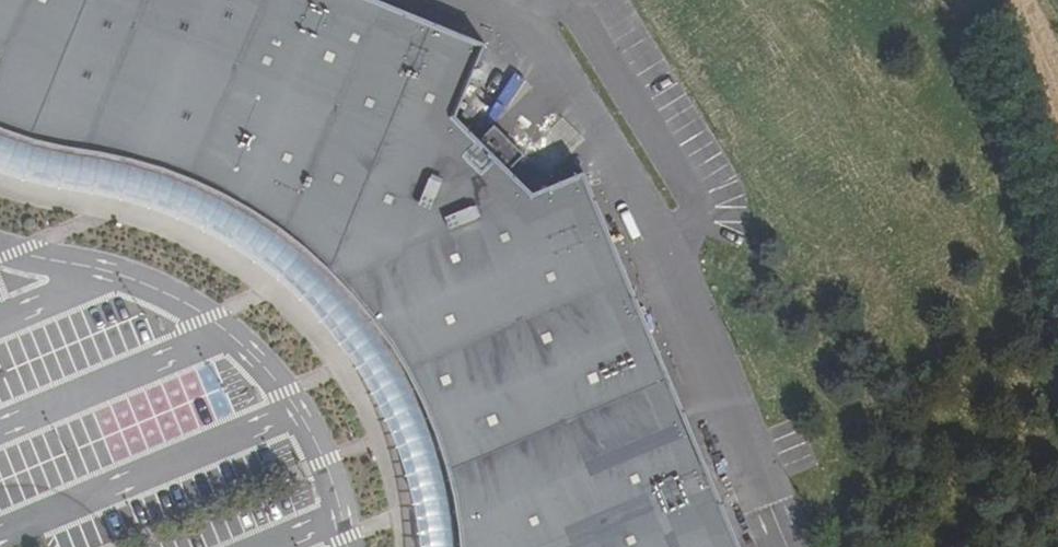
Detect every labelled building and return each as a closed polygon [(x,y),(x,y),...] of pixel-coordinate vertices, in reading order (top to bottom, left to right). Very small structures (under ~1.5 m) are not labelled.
[(583,172),(532,193),(508,170),(478,141),(455,118),(485,45),(376,0),(0,0),(0,128),(17,135),(40,141),(113,163),(142,169),(171,178),(198,187),(199,188),(226,201),(252,215),(278,231),(302,249),(324,268),(345,289),(365,311),(383,335),(400,360),(415,386),(427,412),(439,440),(448,469),(454,498),(459,527),(461,546),(739,546),(583,172)] [(507,104),(526,79),(516,72),(497,96),(507,104)] [(478,141),(508,170),(523,155),(493,125),(478,141)] [(7,169),(59,183),(86,187),(121,193),(148,202),(175,211),(201,223),(226,237),(250,253),(273,269),(295,288),(315,308),(334,329),(352,352),(367,376),(381,401),(393,426),(404,452),(412,480),(419,507),(424,536),(425,546),(461,546),(459,527),(454,498),(448,469),(439,440),(427,412),(415,386),(400,360),(383,335),(365,311),(345,289),(324,268),(302,249),(278,231),(252,215),(226,201),(199,188),(198,187),(171,178),(142,169),(113,163),(40,141),(17,135),(0,128),(0,166),(7,169)]
